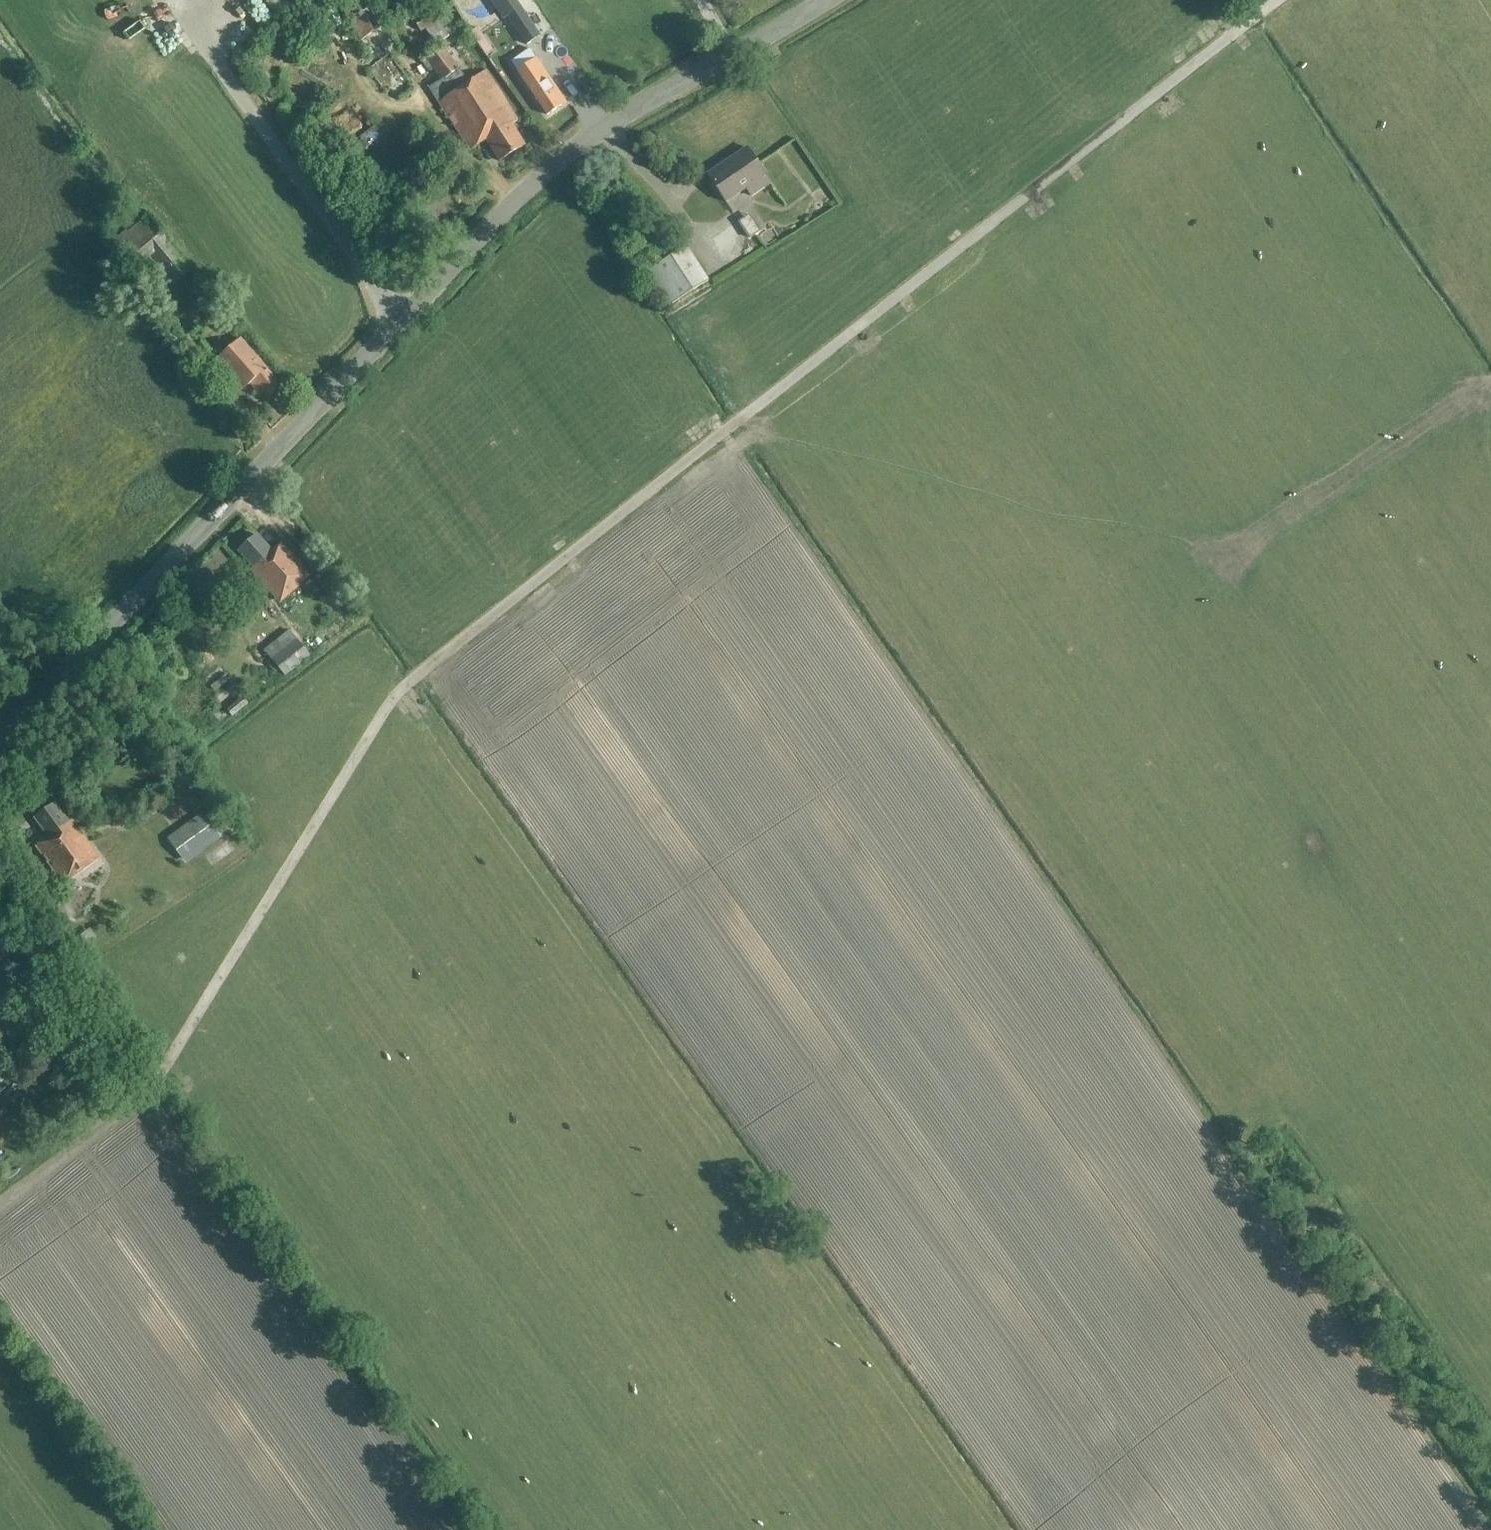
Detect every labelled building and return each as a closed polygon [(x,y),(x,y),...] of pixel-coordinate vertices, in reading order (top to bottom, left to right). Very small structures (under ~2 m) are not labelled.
[(234,13),(251,31),(265,16),(249,0),(247,0),(234,13)] [(295,0),(255,0),(272,20),(295,0)] [(368,0),(354,0),(340,10),(376,63),(395,50),(380,28),(385,25),(368,0)] [(522,9),(515,0),(489,0),(502,20),(507,16),(508,18),(520,10),(522,9)] [(527,7),(546,34),(559,25),(541,0),(537,0),(527,7)] [(526,45),(539,36),(522,9),(520,10),(508,18),(526,45)] [(561,44),(540,55),(566,104),(587,93),(561,44)] [(469,85),(441,46),(425,58),(444,83),(431,91),(470,150),(486,140),(499,161),(525,145),(511,125),(518,121),(486,72),(469,85)] [(518,72),(547,115),(561,106),(556,99),(561,96),(536,59),(518,72)] [(323,75),(348,71),(347,63),(322,66),(323,75)] [(356,143),(362,151),(382,136),(376,128),(356,143)] [(751,196),(770,183),(747,148),(707,175),(725,202),(746,189),(751,196)] [(751,205),(769,229),(781,221),(763,196),(751,205)] [(173,286),(192,270),(169,242),(170,242),(149,217),(128,234),(126,232),(115,241),(138,268),(150,258),(173,286)] [(731,246),(757,246),(758,218),(731,217),(731,246)] [(668,306),(708,281),(686,247),(647,272),(668,306)] [(269,398),(281,386),(266,369),(267,369),(241,339),(217,361),(243,390),(250,384),(260,395),(264,392),(269,398)] [(280,602),(310,575),(281,544),(272,552),(256,535),(239,551),(254,568),(251,570),(280,602)] [(310,656),(297,641),(290,632),(265,652),(285,676),(310,656)] [(64,885),(99,859),(71,821),(68,823),(55,804),(35,819),(48,837),(36,846),(64,885)] [(184,865),(217,842),(227,835),(212,814),(204,819),(202,817),(167,841),(184,865)] [(227,844),(232,853),(247,844),(241,835),(227,844)] [(46,905),(62,927),(76,918),(66,903),(67,902),(62,894),(46,905)] [(20,950),(11,938),(0,946),(0,983),(16,972),(7,959),(20,950)]
